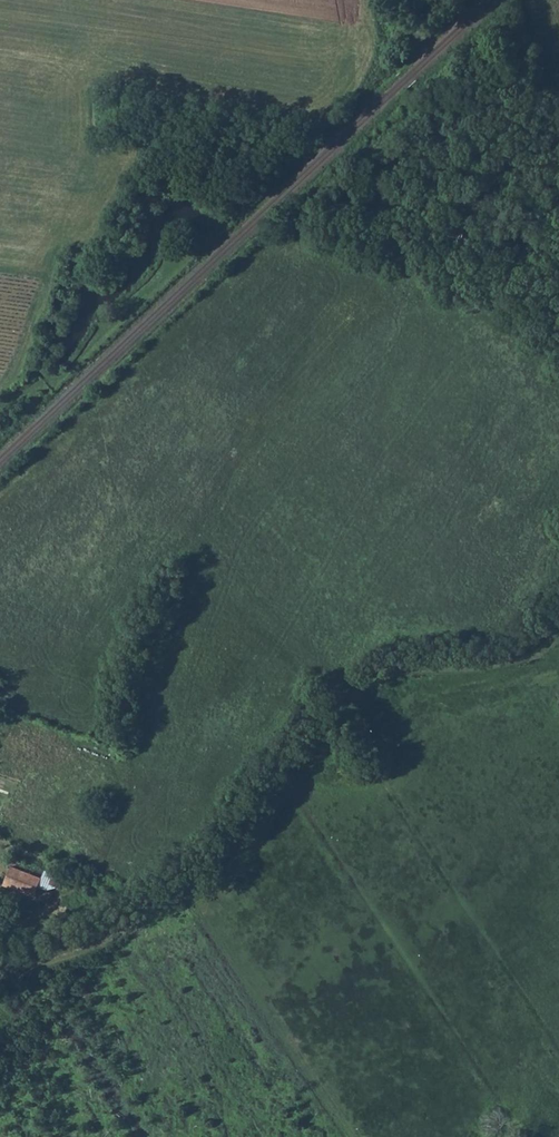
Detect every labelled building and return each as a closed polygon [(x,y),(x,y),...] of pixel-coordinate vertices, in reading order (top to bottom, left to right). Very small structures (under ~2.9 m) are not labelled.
[(4,882),(9,868),(3,866),(0,874),(0,880),(4,882)] [(9,868),(4,882),(35,894),(39,884),(42,878),(10,866),(9,868)] [(42,878),(39,884),(50,889),(55,888),(60,876),(44,870),(42,878)]
